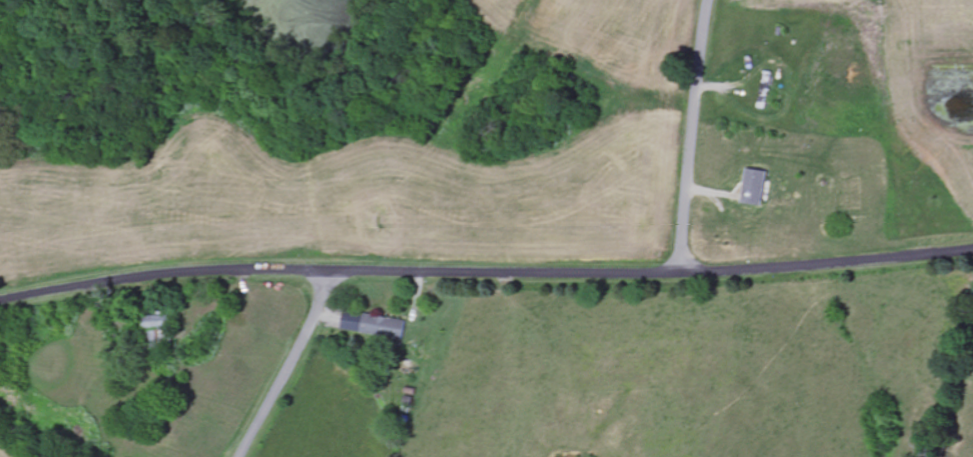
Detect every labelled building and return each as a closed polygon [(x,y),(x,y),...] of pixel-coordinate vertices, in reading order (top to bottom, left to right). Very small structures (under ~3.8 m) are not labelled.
[(765,207),(770,173),(748,169),(744,204),(765,207)] [(345,313),(342,332),(406,342),(409,323),(345,313)]
